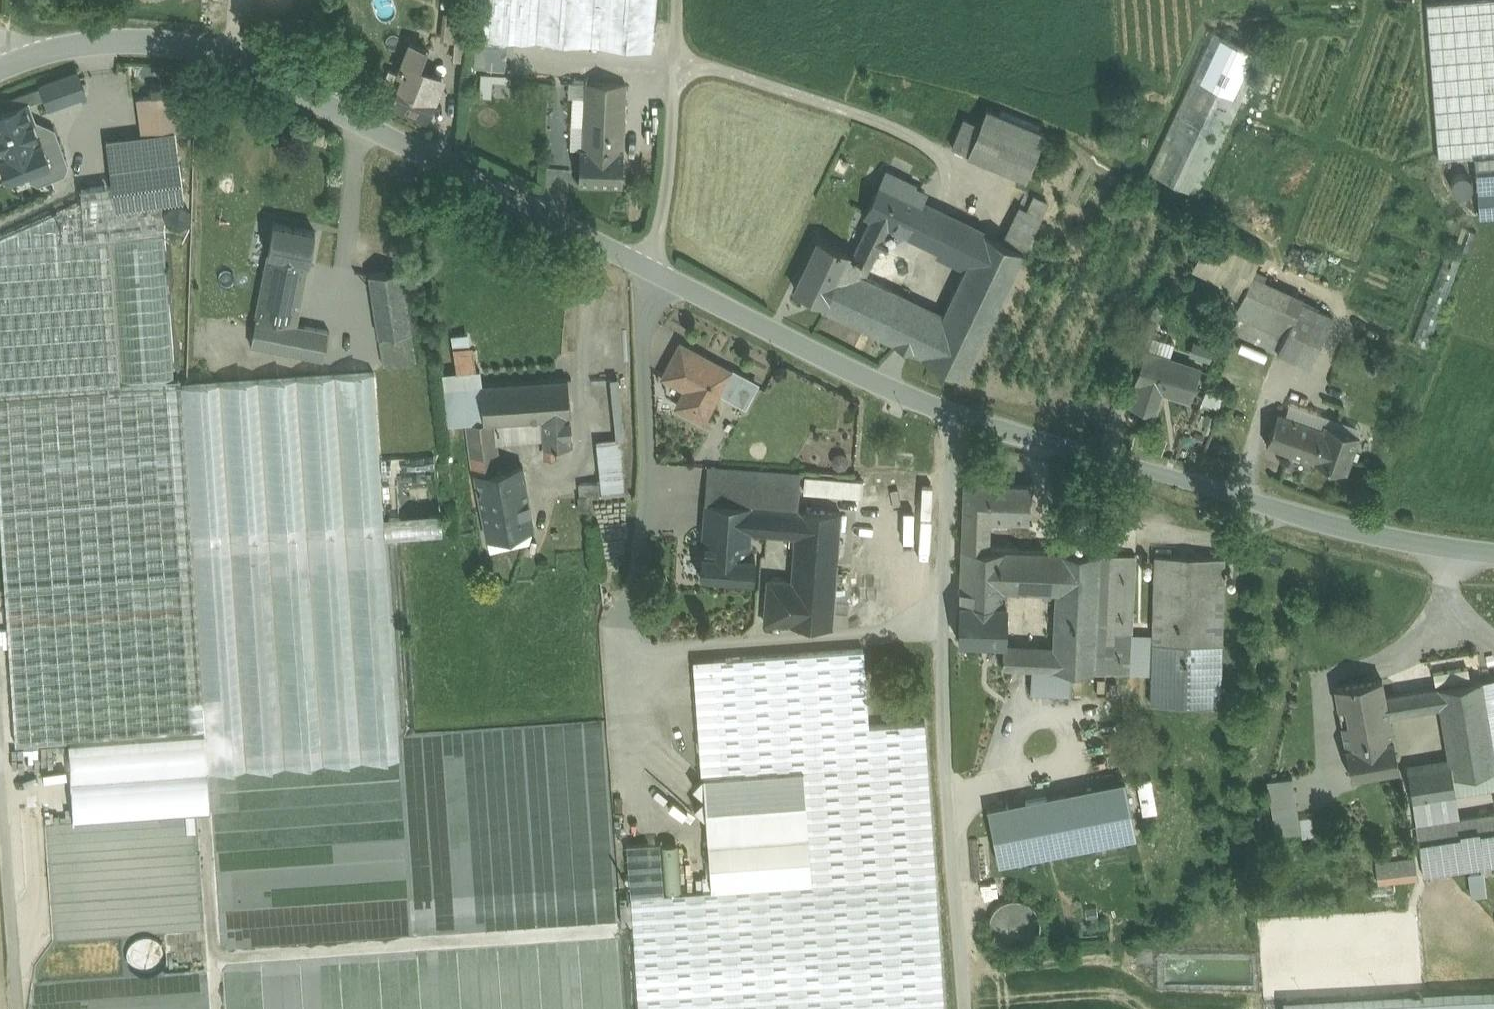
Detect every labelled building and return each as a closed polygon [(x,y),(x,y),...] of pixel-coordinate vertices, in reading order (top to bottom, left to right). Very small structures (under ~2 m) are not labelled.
[(476,34),(652,48),(656,0),(478,0),(476,34)] [(1425,0),(1436,153),(1473,151),(1489,149),(1478,0),(1432,0),(1425,0)] [(1493,140),(1493,0),(1484,0),(1493,140)] [(467,13),(451,12),(451,11),(446,11),(444,36),(465,37),(467,13)] [(1215,27),(1148,166),(1198,191),(1263,50),(1215,27)] [(427,45),(410,38),(398,69),(389,65),(377,96),(391,101),(391,103),(426,117),(440,83),(438,82),(441,73),(419,64),(427,45)] [(532,49),(508,47),(506,71),(530,73),(532,49)] [(653,52),(626,50),(626,61),(652,63),(653,52)] [(78,69),(41,82),(42,84),(46,95),(49,105),(86,92),(78,69)] [(625,79),(585,78),(584,113),(624,114),(625,79)] [(10,96),(9,108),(28,101),(46,95),(42,84),(10,96)] [(177,90),(137,96),(142,132),(181,127),(177,90)] [(0,112),(0,157),(8,178),(50,161),(50,160),(54,159),(57,152),(48,128),(39,131),(28,101),(9,108),(0,112)] [(986,105),(968,149),(987,157),(1005,113),(986,105)] [(624,114),(584,113),(583,145),(580,145),(579,180),(622,182),(625,114),(624,114)] [(978,119),(964,113),(952,143),(966,149),(978,119)] [(1042,128),(1005,113),(987,157),(1024,172),(1042,128)] [(174,129),(106,138),(112,181),(115,205),(162,199),(183,196),(178,160),(179,160),(174,129)] [(1473,151),(1477,212),(1493,211),(1493,149),(1489,149),(1473,151)] [(926,187),(886,168),(880,179),(920,199),(926,187)] [(871,211),(851,252),(870,261),(890,220),(918,233),(932,204),(920,199),(880,179),(866,208),(871,211)] [(0,393),(0,507),(16,739),(69,736),(204,726),(192,537),(188,483),(181,375),(174,376),(175,377),(121,380),(110,236),(164,232),(162,199),(115,205),(112,181),(81,185),(82,197),(0,233),(0,388),(107,381),(108,386),(0,393)] [(1048,198),(1036,192),(1029,207),(1041,212),(1048,198)] [(1019,202),(1001,238),(1024,248),(1041,212),(1029,207),(1019,202)] [(983,229),(946,211),(940,244),(969,258),(983,229)] [(312,230),(276,222),(270,250),(306,257),(312,230)] [(942,314),(902,295),(883,335),(963,374),(1024,248),(1001,238),(983,229),(969,258),(942,314)] [(164,232),(110,236),(121,380),(175,377),(174,376),(164,232)] [(851,252),(819,237),(813,249),(842,263),(864,274),(870,261),(851,252)] [(1450,242),(1414,338),(1426,343),(1462,247),(1450,242)] [(842,263),(813,249),(795,287),(824,301),(842,263)] [(306,257),(270,250),(257,312),(292,319),(306,257)] [(864,274),(842,263),(824,301),(822,306),(883,335),(902,295),(904,293),(864,274)] [(397,266),(369,271),(378,332),(407,328),(397,266)] [(1293,293),(1250,274),(1240,297),(1280,315),(1274,330),(1286,335),(1293,317),(1284,313),(1292,296),(1293,293)] [(1329,313),(1292,296),(1284,313),(1293,317),(1286,335),(1279,349),(1307,362),(1329,313)] [(1280,315),(1240,297),(1233,312),(1235,312),(1274,330),(1280,315)] [(292,319),(257,312),(251,340),(289,348),(322,355),(328,327),(292,319)] [(1274,330),(1235,312),(1228,327),(1279,349),(1286,335),(1274,330)] [(407,328),(378,332),(383,362),(412,357),(407,328)] [(468,330),(454,332),(458,368),(474,366),(471,342),(469,342),(468,330)] [(1148,343),(1147,348),(1168,355),(1173,338),(1152,331),(1148,343)] [(1193,339),(1190,349),(1209,355),(1212,346),(1193,339)] [(289,348),(251,340),(248,351),(286,359),(289,348)] [(728,366),(680,340),(663,372),(686,385),(677,402),(703,416),(719,387),(745,401),(756,379),(728,364),(728,366)] [(1168,355),(1147,348),(1136,381),(1138,382),(1132,401),(1156,408),(1162,389),(1187,397),(1198,365),(1168,355)] [(458,368),(443,370),(448,421),(467,419),(484,418),(481,382),(480,366),(474,366),(458,368)] [(365,374),(312,380),(327,522),(381,516),(365,374)] [(568,375),(482,381),(482,382),(481,382),(484,418),(484,419),(493,419),(496,438),(544,434),(542,415),(570,413),(568,375)] [(306,381),(252,387),(268,528),(321,522),(306,381)] [(246,387),(200,392),(210,482),(216,534),(262,529),(246,387)] [(1276,411),(1265,441),(1284,449),(1295,418),(1276,411)] [(570,413),(542,415),(544,434),(544,443),(557,442),(572,441),(570,413)] [(493,419),(484,419),(484,418),(467,419),(470,442),(469,442),(482,506),(529,497),(523,464),(501,467),(496,438),(493,419)] [(1322,427),(1295,418),(1284,449),(1345,469),(1357,433),(1323,422),(1322,427)] [(619,436),(597,437),(601,478),(602,478),(603,492),(623,490),(619,436)] [(557,442),(544,443),(545,454),(558,453),(557,442)] [(730,464),(707,463),(705,495),(728,497),(730,464)] [(800,469),(730,464),(728,497),(753,499),(751,529),(795,532),(797,505),(798,505),(800,469)] [(803,471),(803,488),(863,488),(863,471),(803,471)] [(601,478),(579,480),(580,493),(603,492),(602,478),(601,478)] [(932,510),(930,479),(916,480),(918,511),(932,510)] [(1030,482),(964,479),(961,544),(989,545),(989,517),(1029,519),(1030,482)] [(210,482),(188,483),(192,537),(216,534),(210,482)] [(728,497),(705,495),(702,539),(750,542),(751,529),(753,499),(728,497)] [(529,497),(482,506),(487,535),(533,524),(529,497)] [(798,505),(797,505),(795,532),(791,578),(788,619),(831,622),(840,508),(798,505)] [(918,512),(918,541),(932,541),(932,512),(918,512)] [(216,534),(192,537),(204,726),(205,727),(207,767),(400,754),(383,516),(383,515),(381,516),(327,522),(321,522),(268,528),(262,529),(216,534)] [(750,542),(702,539),(700,572),(753,576),(754,555),(749,554),(750,542)] [(989,545),(961,544),(960,597),(1006,599),(1007,585),(1056,587),(1058,548),(989,545)] [(1099,549),(1058,548),(1056,587),(1053,645),(1052,665),(1057,666),(1071,666),(1094,667),(1099,549)] [(1135,551),(1099,549),(1094,667),(1130,668),(1130,665),(1131,641),(1135,551)] [(1224,553),(1155,551),(1152,638),(1222,640),(1224,553)] [(791,578),(766,576),(764,617),(788,619),(791,578)] [(1006,599),(960,597),(958,637),(1005,639),(1006,599)] [(1222,640),(1152,638),(1151,700),(1220,702),(1222,640)] [(1131,641),(1130,665),(1146,665),(1147,642),(1131,641)] [(1015,643),(1003,643),(1002,663),(1014,664),(1015,643)] [(1053,645),(1015,643),(1014,664),(1031,664),(1052,665),(1053,645)] [(863,644),(695,656),(703,772),(803,765),(808,829),(811,878),(935,870),(924,717),(869,721),(863,644)] [(1440,665),(1442,679),(1451,679),(1451,672),(1469,671),(1468,663),(1440,665)] [(1052,665),(1031,664),(1030,688),(1056,690),(1057,666),(1052,665)] [(1071,666),(1057,666),(1056,690),(1070,690),(1071,666)] [(1481,676),(1493,757),(1493,674),(1481,676)] [(1382,676),(1335,684),(1345,740),(1392,732),(1387,710),(1383,692),(1385,692),(1382,676)] [(1437,683),(1439,701),(1448,759),(1449,759),(1452,772),(1493,765),(1493,757),(1481,676),(1437,683)] [(1437,683),(1413,687),(1415,705),(1439,701),(1437,683)] [(1385,692),(1383,692),(1387,710),(1415,705),(1413,687),(1385,692)] [(204,726),(69,736),(71,776),(207,767),(205,727),(204,726)] [(421,728),(422,755),(502,752),(501,726),(421,728)] [(1392,732),(1345,740),(1345,741),(1350,772),(1398,763),(1392,732)] [(502,735),(503,754),(522,753),(521,734),(502,735)] [(597,827),(606,826),(605,753),(564,753),(564,779),(588,778),(589,801),(597,801),(597,827)] [(1448,759),(1407,766),(1412,796),(1455,790),(1452,772),(1449,759),(1448,759)] [(803,765),(703,772),(693,783),(705,793),(695,804),(706,814),(708,836),(808,829),(803,765)] [(1452,772),(1455,790),(1493,783),(1493,765),(1452,772)] [(1137,808),(1157,805),(1152,771),(1132,774),(1137,808)] [(1292,773),(1270,776),(1270,789),(1294,786),(1292,773)] [(1123,775),(986,803),(998,859),(1134,831),(1123,775)] [(1294,786),(1270,789),(1276,831),(1300,827),(1294,786)] [(1455,790),(1416,796),(1419,813),(1458,807),(1455,790)] [(1477,811),(1485,863),(1493,861),(1493,808),(1477,811)] [(1477,811),(1415,821),(1423,872),(1485,863),(1477,811)] [(808,829),(708,836),(711,885),(811,878),(808,829)] [(679,876),(677,837),(666,838),(668,876),(679,876)] [(660,838),(627,840),(631,891),(663,889),(660,838)] [(1414,855),(1375,859),(1377,878),(1417,874),(1414,855)] [(1485,864),(1468,866),(1472,890),(1489,888),(1485,864)] [(631,891),(633,920),(639,1008),(945,1008),(935,870),(811,878),(711,885),(663,889),(631,891)] [(631,891),(620,892),(622,921),(633,920),(631,891)] [(1039,930),(1041,920),(1039,911),(1033,902),(1024,897),(1014,895),(1004,897),(996,903),(991,911),(989,921),(991,931),(997,939),(1005,945),(1015,947),(1025,945),(1033,939),(1039,930)] [(146,953),(153,955),(157,939),(136,934),(131,957),(145,960),(146,953)] [(1134,948),(1135,961),(1154,960),(1153,947),(1134,948)] [(1281,999),(1282,1008),(1493,1008),(1493,989),(1281,999)]
